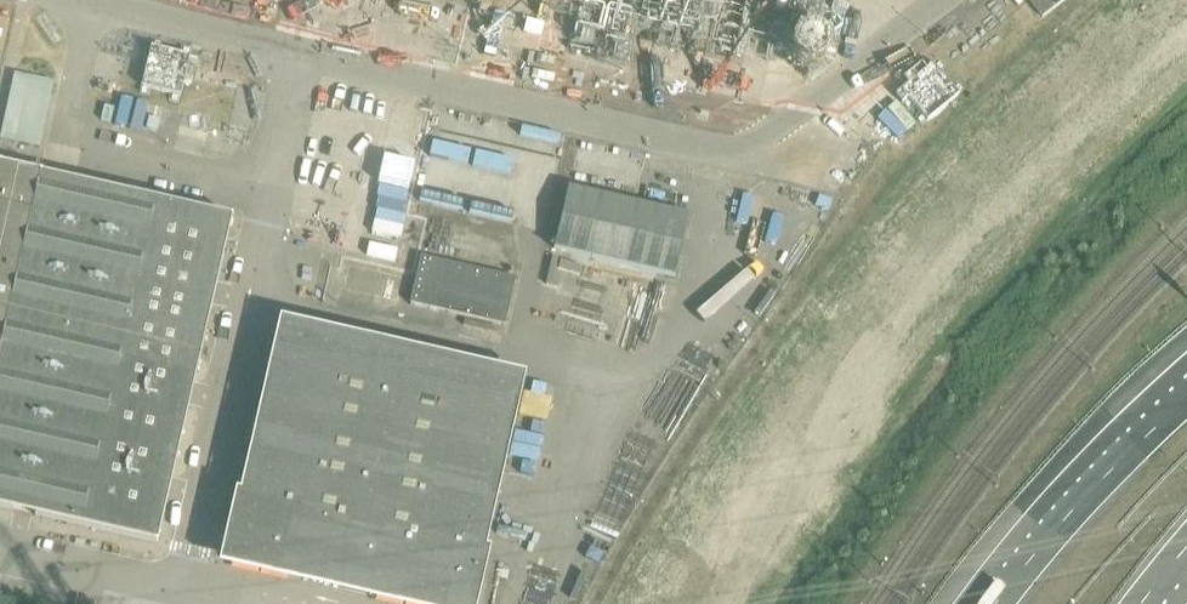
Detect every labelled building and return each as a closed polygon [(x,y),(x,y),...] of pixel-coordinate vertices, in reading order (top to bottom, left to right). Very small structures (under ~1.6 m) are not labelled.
[(52,84),(14,75),(0,136),(0,141),(37,150),(52,84)] [(127,99),(120,123),(158,132),(164,109),(127,99)] [(205,143),(208,131),(180,124),(177,136),(205,143)] [(473,140),(436,133),(431,155),(469,162),(473,140)] [(475,164),(512,172),(516,149),(480,142),(475,164)] [(31,515),(155,543),(230,219),(39,175),(39,174),(0,165),(0,508),(31,515)] [(566,191),(554,250),(675,276),(687,217),(566,191)] [(372,229),(401,236),(409,203),(381,195),(372,229)] [(515,279),(420,257),(409,304),(504,326),(515,279)] [(226,560),(420,603),(469,603),(480,558),(475,557),(515,381),(285,328),(244,504),(239,503),(226,560)]
